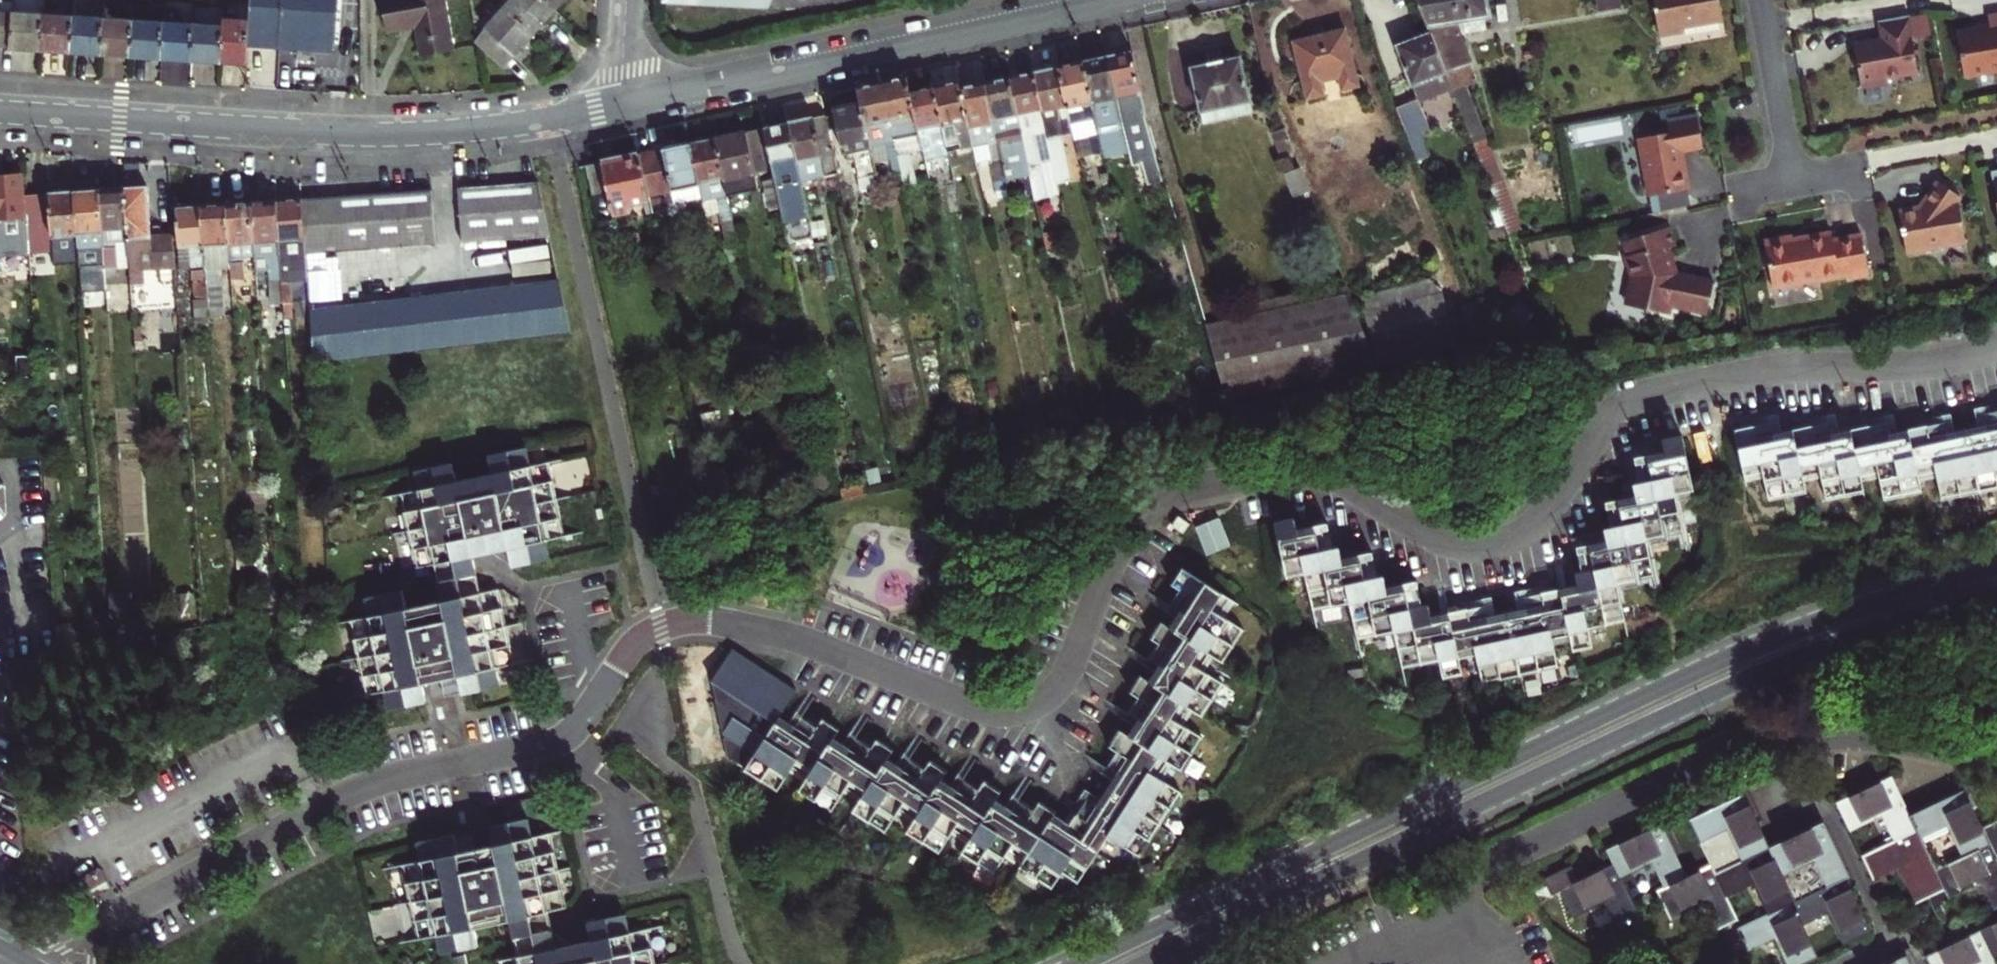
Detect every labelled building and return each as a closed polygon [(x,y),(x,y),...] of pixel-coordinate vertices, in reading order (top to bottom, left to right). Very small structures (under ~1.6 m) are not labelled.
[(12,9),(13,0),(0,0),(0,44),(10,44),(10,47),(40,49),(42,11),(12,9)] [(278,47),(281,0),(249,0),(248,19),(246,44),(278,47)] [(278,47),(299,48),(300,44),(332,45),(335,0),(281,0),(278,47)] [(448,50),(439,0),(379,0),(386,29),(414,24),(420,55),(448,50)] [(448,50),(452,49),(443,0),(439,0),(448,50)] [(544,0),(507,0),(504,4),(535,31),(554,9),(544,0)] [(554,9),(562,0),(544,0),(554,9)] [(1427,29),(1450,87),(1465,82),(1477,77),(1459,30),(1485,26),(1484,15),(1492,14),(1490,0),(1416,0),(1427,29)] [(1659,32),(1683,28),(1682,23),(1723,16),(1720,0),(1654,0),(1659,32)] [(535,31),(504,4),(476,36),(477,40),(504,66),(535,31)] [(1956,26),(1964,71),(1996,64),(1996,7),(1987,9),(1989,20),(1956,26)] [(1854,44),(1850,49),(1852,60),(1857,63),(1861,82),(1888,77),(1888,72),(1917,67),(1906,9),(1878,14),(1882,33),(1853,39),(1854,44)] [(70,51),(73,13),(42,11),(40,49),(70,51)] [(103,15),(73,13),(70,51),(101,53),(103,15)] [(103,15),(101,53),(130,55),(133,17),(103,15)] [(130,55),(160,57),(162,19),(133,17),(130,55)] [(245,63),(246,44),(248,19),(222,17),(222,23),(219,61),(245,63)] [(162,19),(160,57),(191,59),(193,21),(162,19)] [(222,23),(193,21),(191,59),(219,61),(222,23)] [(1345,89),(1361,85),(1345,25),(1292,38),(1308,98),(1322,95),(1317,75),(1340,69),(1345,89)] [(1450,87),(1427,29),(1395,41),(1417,95),(1395,104),(1417,156),(1428,151),(1419,128),(1430,123),(1420,99),(1450,87)] [(1131,48),(1107,54),(1124,118),(1149,111),(1131,48)] [(1082,59),(1103,147),(1114,144),(1109,121),(1124,118),(1107,54),(1082,59)] [(1240,54),(1190,65),(1200,109),(1202,109),(1205,120),(1251,110),(1249,100),(1251,98),(1240,54)] [(1082,59),(1058,64),(1073,130),(1075,140),(1088,137),(1091,150),(1103,147),(1082,59)] [(1073,130),(1058,64),(1031,70),(1052,167),(1055,179),(1070,176),(1060,133),(1073,130)] [(1052,167),(1031,70),(1007,76),(1029,175),(1033,195),(1036,205),(1045,204),(1042,193),(1044,193),(1039,170),(1052,167)] [(921,147),(908,89),(905,73),(880,79),(900,170),(902,183),(916,181),(909,149),(921,147)] [(984,81),(1005,181),(1005,184),(1015,181),(1015,179),(1029,175),(1007,76),(984,81)] [(855,84),(859,100),(872,160),(889,156),(893,172),(900,170),(880,79),(855,84)] [(933,84),(947,147),(950,163),(959,161),(957,147),(972,144),(959,86),(958,79),(933,84)] [(1005,181),(984,81),(959,86),(972,144),(975,161),(989,158),(994,183),(1005,181)] [(1450,87),(1507,230),(1522,224),(1465,82),(1450,87)] [(938,148),(947,147),(933,84),(908,89),(921,147),(922,155),(939,151),(938,148)] [(832,108),(822,110),(833,162),(852,159),(859,188),(867,187),(871,202),(881,201),(872,160),(859,100),(832,106),(832,108)] [(833,162),(822,110),(786,118),(800,184),(808,183),(807,177),(835,171),(833,162)] [(1669,125),(1630,133),(1633,150),(1630,151),(1634,171),(1637,170),(1641,192),(1651,190),(1680,184),(1682,184),(1677,160),(1674,161),(1672,151),(1700,145),(1694,117),(1669,122),(1669,125)] [(800,184),(786,118),(761,124),(786,239),(811,234),(800,184)] [(713,134),(725,188),(755,181),(753,167),(763,164),(755,125),(713,134)] [(713,134),(689,139),(701,193),(711,242),(724,240),(730,261),(739,259),(725,188),(713,134)] [(638,150),(648,199),(672,194),(673,199),(701,193),(689,139),(638,150)] [(650,209),(648,199),(638,150),(599,158),(605,188),(611,215),(630,211),(628,204),(643,200),(646,210),(650,209)] [(605,188),(599,158),(584,162),(590,191),(605,188)] [(1308,185),(1300,166),(1285,171),(1293,190),(1308,185)] [(1988,167),(1991,182),(1994,182),(1996,198),(1993,198),(1996,220),(1996,166),(1988,167)] [(955,184),(952,174),(945,176),(947,185),(955,184)] [(0,176),(0,234),(10,233),(13,268),(28,267),(27,251),(23,194),(21,175),(0,176)] [(1918,202),(1897,206),(1904,248),(1964,237),(1956,195),(1960,191),(1936,175),(1918,202)] [(547,235),(535,181),(455,187),(460,241),(547,235)] [(1684,204),(1680,184),(1651,190),(1654,210),(1684,204)] [(146,186),(124,187),(127,241),(129,281),(145,280),(144,266),(157,265),(157,279),(176,278),(173,235),(149,237),(146,186)] [(97,189),(101,257),(102,268),(115,267),(113,242),(127,241),(124,187),(97,189)] [(97,189),(73,190),(77,259),(101,257),(97,189)] [(299,197),(303,253),(433,244),(429,189),(299,197)] [(77,259),(73,190),(23,194),(27,251),(71,248),(72,262),(77,261),(77,259)] [(275,199),(283,316),(290,315),(288,280),(305,279),(303,253),(299,197),(275,199)] [(275,199),(250,201),(255,271),(266,270),(270,317),(283,316),(275,199)] [(226,202),(230,265),(232,294),(245,294),(244,271),(255,271),(250,201),(226,202)] [(226,202),(199,204),(206,314),(222,313),(218,265),(230,265),(226,202)] [(206,314),(199,204),(175,206),(179,267),(188,267),(193,322),(207,321),(206,314)] [(1707,312),(1715,281),(1678,271),(1671,246),(1677,244),(1671,224),(1626,237),(1630,252),(1627,253),(1633,273),(1627,295),(1649,300),(1647,306),(1668,311),(1670,303),(1707,312)] [(1762,238),(1772,289),(1852,274),(1868,271),(1860,231),(1831,236),(1830,228),(1802,234),(1802,235),(1791,237),(1791,233),(1762,238)] [(568,331),(556,278),(307,308),(311,363),(568,331)] [(1206,323),(1226,396),(1377,362),(1365,330),(1350,292),(1206,323)] [(1365,330),(1377,362),(1456,344),(1447,311),(1365,330)] [(169,326),(141,329),(142,351),(171,349),(169,326)] [(1908,426),(1891,430),(1889,418),(1857,425),(1833,430),(1830,419),(1804,425),(1775,431),(1772,419),(1752,424),(1734,427),(1744,473),(1763,469),(1769,496),(1806,488),(1802,472),(1820,468),(1826,495),(1863,487),(1860,472),(1878,469),(1884,495),(1921,487),(1918,472),(1937,468),(1943,495),(1980,486),(1996,483),(1996,408),(1983,411),(1985,421),(1948,429),(1945,418),(1908,426)] [(1095,443),(1111,440),(1108,425),(1092,428),(1095,443)] [(1444,674),(1462,671),(1459,657),(1476,653),(1482,680),(1558,664),(1552,637),(1570,633),(1573,647),(1592,644),(1588,625),(1625,617),(1618,580),(1654,572),(1646,536),(1683,528),(1675,491),(1693,487),(1681,431),(1662,435),(1665,448),(1656,450),(1648,452),(1653,476),(1639,479),(1634,480),(1637,493),(1628,495),(1619,497),(1624,521),(1610,523),(1605,525),(1607,536),(1600,537),(1590,539),(1595,565),(1582,568),(1575,570),(1577,575),(1578,583),(1540,591),(1524,594),(1527,605),(1518,607),(1488,613),(1486,602),(1468,606),(1431,614),(1429,605),(1428,602),(1422,603),(1408,606),(1403,580),(1394,582),(1386,583),(1383,571),(1376,573),(1364,575),(1359,551),(1350,553),(1342,555),(1339,542),(1331,544),(1318,546),(1313,522),(1304,524),(1295,526),(1293,514),(1273,519),(1285,575),(1306,571),(1314,608),(1350,600),(1358,638),(1394,630),(1402,666),(1440,658),(1444,674)] [(386,708),(425,700),(420,681),(438,678),(457,674),(460,692),(498,684),(494,666),(513,662),(496,587),(478,591),(469,554),(486,550),(507,545),(511,564),(549,555),(545,537),(561,534),(545,460),(529,463),(525,445),(488,453),(491,472),(455,480),(451,462),(412,470),(416,488),(399,491),(416,565),(432,562),(440,599),(404,607),(400,589),(363,597),(366,615),(351,618),(366,692),(383,690),(386,708)] [(1635,455),(1639,479),(1653,476),(1648,452),(1635,455)] [(1624,521),(1619,497),(1611,498),(1605,499),(1610,523),(1624,521)] [(1331,544),(1325,520),(1313,522),(1318,546),(1331,544)] [(1590,539),(1577,542),(1582,568),(1595,565),(1590,539)] [(507,545),(486,550),(511,564),(507,545)] [(1364,575),(1376,573),(1371,549),(1359,551),(1364,575)] [(1138,717),(1128,732),(1120,727),(1114,736),(1109,744),(1117,750),(1107,765),(1116,771),(1102,794),(1096,804),(1085,797),(1069,822),(1060,816),(1055,812),(1056,811),(1039,800),(1034,808),(1023,801),(1018,798),(1011,808),(995,797),(1000,789),(985,780),(979,788),(970,782),(961,777),(955,786),(940,777),(946,769),(930,759),(925,767),(916,761),(907,756),(901,765),(887,756),(892,748),(876,737),(871,746),(864,741),(852,734),(846,743),(833,735),(838,727),(822,717),(816,725),(808,720),(799,714),(792,724),(777,715),(795,687),(731,647),(710,679),(732,692),(722,708),(711,724),(754,751),(743,768),(776,789),(790,765),(807,776),(798,789),(830,809),(845,786),(860,796),(852,809),(884,830),(898,807),(914,817),(905,831),(938,851),(953,827),(969,837),(961,850),(994,871),(1008,847),(1024,857),(1020,864),(1052,885),(1061,871),(1077,881),(1107,833),(1140,854),(1181,790),(1158,775),(1168,759),(1181,767),(1202,735),(1179,720),(1189,705),(1202,713),(1223,681),(1200,666),(1210,650),(1223,659),(1243,626),(1220,612),(1230,596),(1182,565),(1177,573),(1171,581),(1180,586),(1169,602),(1180,609),(1170,625),(1161,620),(1158,624),(1151,635),(1160,641),(1150,657),(1158,662),(1148,678),(1140,673),(1136,680),(1130,689),(1138,694),(1127,710),(1138,717)] [(1422,603),(1417,577),(1403,580),(1408,606),(1422,603)] [(457,674),(438,678),(442,696),(460,692),(457,674)] [(725,757),(736,764),(743,768),(754,751),(711,724),(725,757)] [(1836,797),(1850,825),(1882,810),(1896,836),(1918,826),(1910,811),(1891,771),(1836,797)] [(1964,786),(1910,811),(1918,826),(1922,836),(1936,865),(1991,840),(1982,822),(1964,786)] [(1770,842),(1744,789),(1689,815),(1711,861),(1714,868),(1745,854),(1769,843),(1770,842)] [(1996,851),(1996,850),(1996,815),(1982,822),(1991,840),(1996,851)] [(572,943),(554,947),(550,925),(547,910),(562,906),(546,832),(531,835),(527,816),(489,825),(493,843),(476,847),(457,851),(453,832),(415,840),(419,859),(403,863),(419,937),(435,933),(439,952),(477,944),(473,926),(509,918),(516,955),(500,959),(501,963),(653,963),(645,928),(628,932),(624,913),(586,921),(590,939),(572,943)] [(1849,871),(1823,817),(1770,842),(1769,843),(1781,868),(1795,897),(1845,873),(1849,871)] [(1613,859),(1620,872),(1653,857),(1665,883),(1687,872),(1661,819),(1607,845),(1613,859)] [(1863,852),(1873,873),(1898,861),(1917,899),(1946,885),(1936,865),(1922,836),(1918,826),(1896,836),(1863,852)] [(476,847),(471,829),(453,832),(457,851),(476,847)] [(1991,840),(1936,865),(1946,885),(1949,891),(1982,875),(1996,905),(1996,904),(1996,852),(1996,851),(1991,840)] [(1714,868),(1725,892),(1753,878),(1768,910),(1790,899),(1795,897),(1781,868),(1769,843),(1745,854),(1714,868)] [(1577,877),(1570,862),(1544,874),(1552,889),(1560,885),(1573,912),(1606,896),(1619,923),(1639,913),(1620,872),(1613,859),(1577,877)] [(1656,887),(1670,913),(1703,898),(1716,926),(1736,915),(1725,892),(1714,868),(1711,861),(1687,872),(1665,883),(1656,887)] [(101,867),(70,883),(77,896),(108,880),(101,867)] [(1871,928),(1845,873),(1795,897),(1790,899),(1801,920),(1827,907),(1843,941),(1871,928)] [(1738,924),(1748,945),(1774,933),(1790,963),(1796,963),(1817,954),(1801,920),(1790,899),(1768,910),(1738,924)] [(1993,953),(1996,951),(1996,917),(1980,925),(1993,953)] [(554,947),(572,943),(550,925),(554,947)] [(1925,951),(1932,963),(1971,963),(1972,963),(1996,963),(1996,961),(1993,953),(1980,925),(1925,951)] [(1907,952),(1881,963),(1913,963),(1907,952)]
